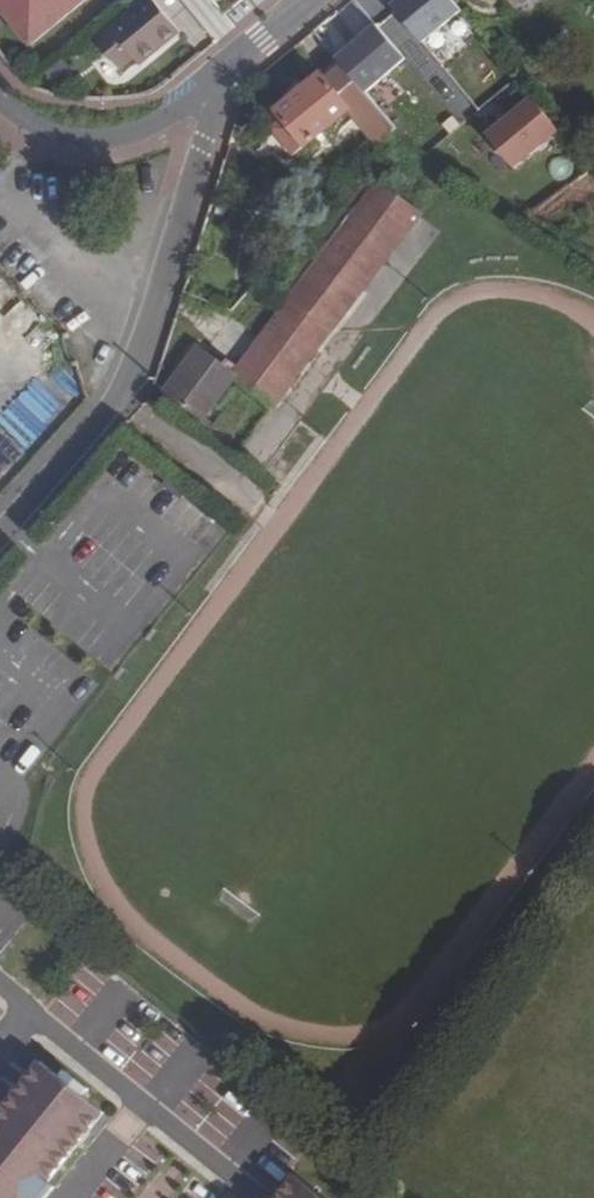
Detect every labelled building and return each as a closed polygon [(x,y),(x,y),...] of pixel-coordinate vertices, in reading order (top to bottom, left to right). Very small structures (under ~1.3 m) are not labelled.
[(31,46),(86,0),(0,0),(0,9),(31,46)] [(154,0),(146,0),(109,32),(96,44),(120,71),(134,59),(140,66),(163,45),(155,38),(172,23),(154,0)] [(422,42),(460,9),(453,0),(398,0),(391,5),(422,42)] [(516,9),(527,0),(508,0),(516,9)] [(172,23),(155,38),(163,45),(179,31),(172,23)] [(342,65),(366,92),(405,58),(376,24),(337,58),(342,65)] [(60,59),(45,71),(53,81),(69,69),(60,59)] [(322,74),(277,111),(296,135),(285,144),(294,156),(350,107),(381,142),(397,128),(366,92),(342,65),(326,78),(322,74)] [(514,169),(560,131),(533,98),(487,136),(514,169)] [(364,291),(423,214),(382,184),(324,260),(364,291)] [(233,377),(274,408),(364,291),(324,260),(233,377)] [(201,419),(234,375),(199,349),(167,393),(201,419)] [(41,1062),(0,1112),(0,1197),(33,1197),(47,1181),(103,1113),(82,1096),(61,1079),(41,1062)] [(67,1072),(61,1079),(82,1096),(88,1089),(67,1072)] [(33,1197),(45,1197),(54,1187),(47,1181),(33,1197)] [(287,1185),(276,1197),(303,1197),(287,1185)]
